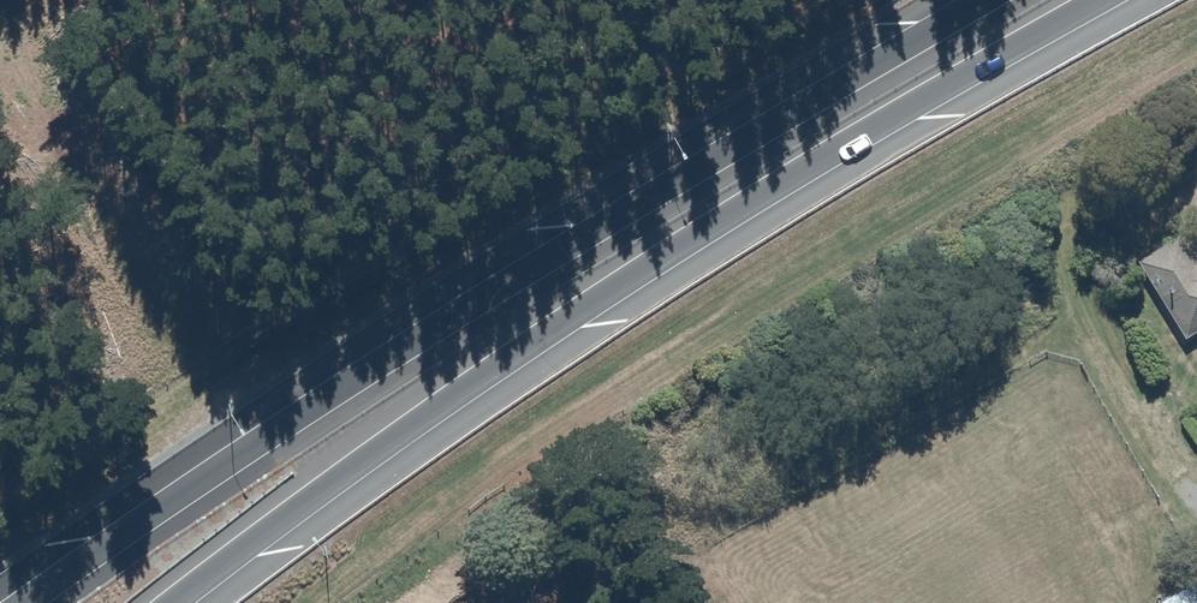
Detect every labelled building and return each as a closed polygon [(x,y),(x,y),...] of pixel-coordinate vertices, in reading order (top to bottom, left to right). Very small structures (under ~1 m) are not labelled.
[(1196,257),(1186,241),(1147,265),(1189,334),(1196,330),(1196,256),(1196,257)] [(1158,602),(1196,602),(1196,576),(1158,602)]
